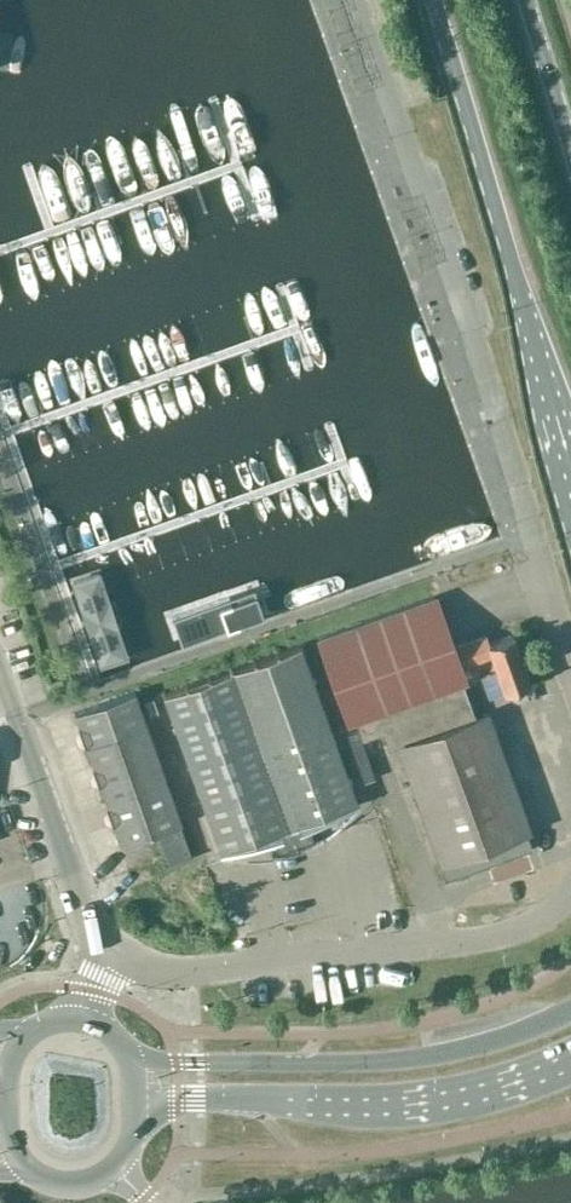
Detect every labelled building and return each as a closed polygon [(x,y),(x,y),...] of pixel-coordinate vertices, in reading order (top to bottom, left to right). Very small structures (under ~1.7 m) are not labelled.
[(110,556),(64,572),(102,677),(147,661),(110,556)] [(244,575),(153,607),(169,653),(260,620),(244,575)] [(435,596),(319,637),(349,723),(356,721),(358,728),(362,738),(383,731),(389,748),(397,745),(445,878),(531,847),(524,829),(530,827),(488,711),(474,716),(462,683),(466,681),(460,665),(453,646),(451,641),(436,597),(435,596)] [(487,634),(453,646),(460,665),(491,654),(497,670),(483,675),(490,696),(530,682),(513,634),(490,642),(487,634)] [(289,828),(305,822),(357,804),(300,644),(231,668),(289,828)] [(289,828),(231,668),(163,693),(220,853),(271,834),(289,828)] [(135,690),(75,711),(86,743),(122,844),(158,831),(169,861),(188,854),(178,824),(181,823),(146,722),(135,690)] [(305,822),(289,828),(271,834),(278,853),(311,841),(305,822)]
